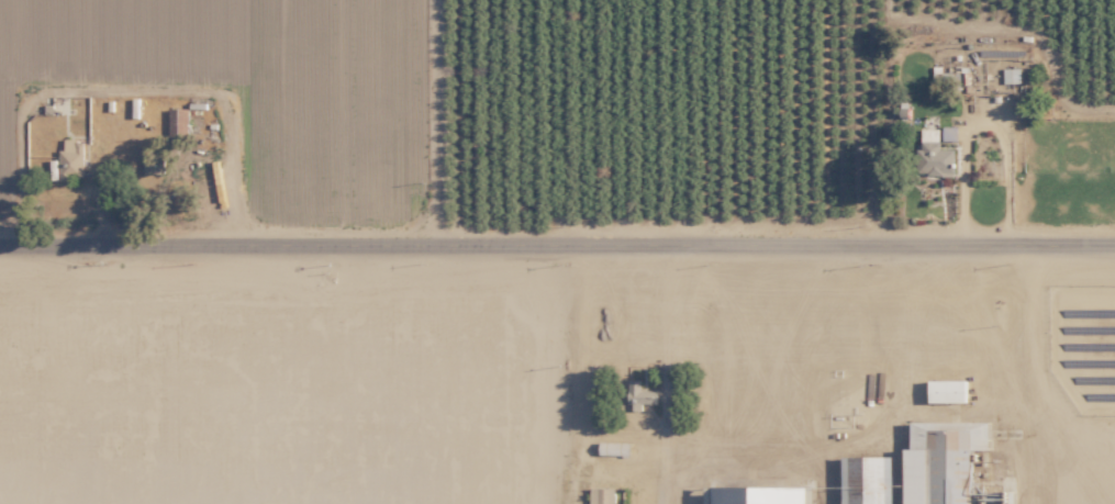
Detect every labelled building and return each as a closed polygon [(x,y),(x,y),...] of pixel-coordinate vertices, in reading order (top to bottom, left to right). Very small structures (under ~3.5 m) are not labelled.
[(1020,67),(1003,68),(1003,83),(1020,83),(1020,67)] [(168,137),(188,138),(188,108),(169,108),(168,137)] [(943,140),(956,140),(957,126),(943,126),(943,140)] [(939,129),(919,128),(918,175),(953,175),(954,149),(939,148),(939,129)] [(82,178),(83,139),(63,139),(63,149),(58,149),(58,178),(82,178)] [(143,173),(162,174),(163,145),(148,145),(147,154),(143,154),(143,173)] [(656,390),(640,390),(640,379),(628,379),(629,409),(641,409),(641,403),(656,403),(656,390)] [(966,402),(966,380),(929,380),(929,402),(966,402)] [(972,447),(961,447),(961,440),(953,440),(953,430),(934,430),(934,422),(911,422),(911,449),(906,449),(905,503),(971,503),(972,447)] [(842,457),(843,503),(893,503),(892,456),(842,457)] [(614,488),(590,488),(590,503),(614,503),(614,488)]
